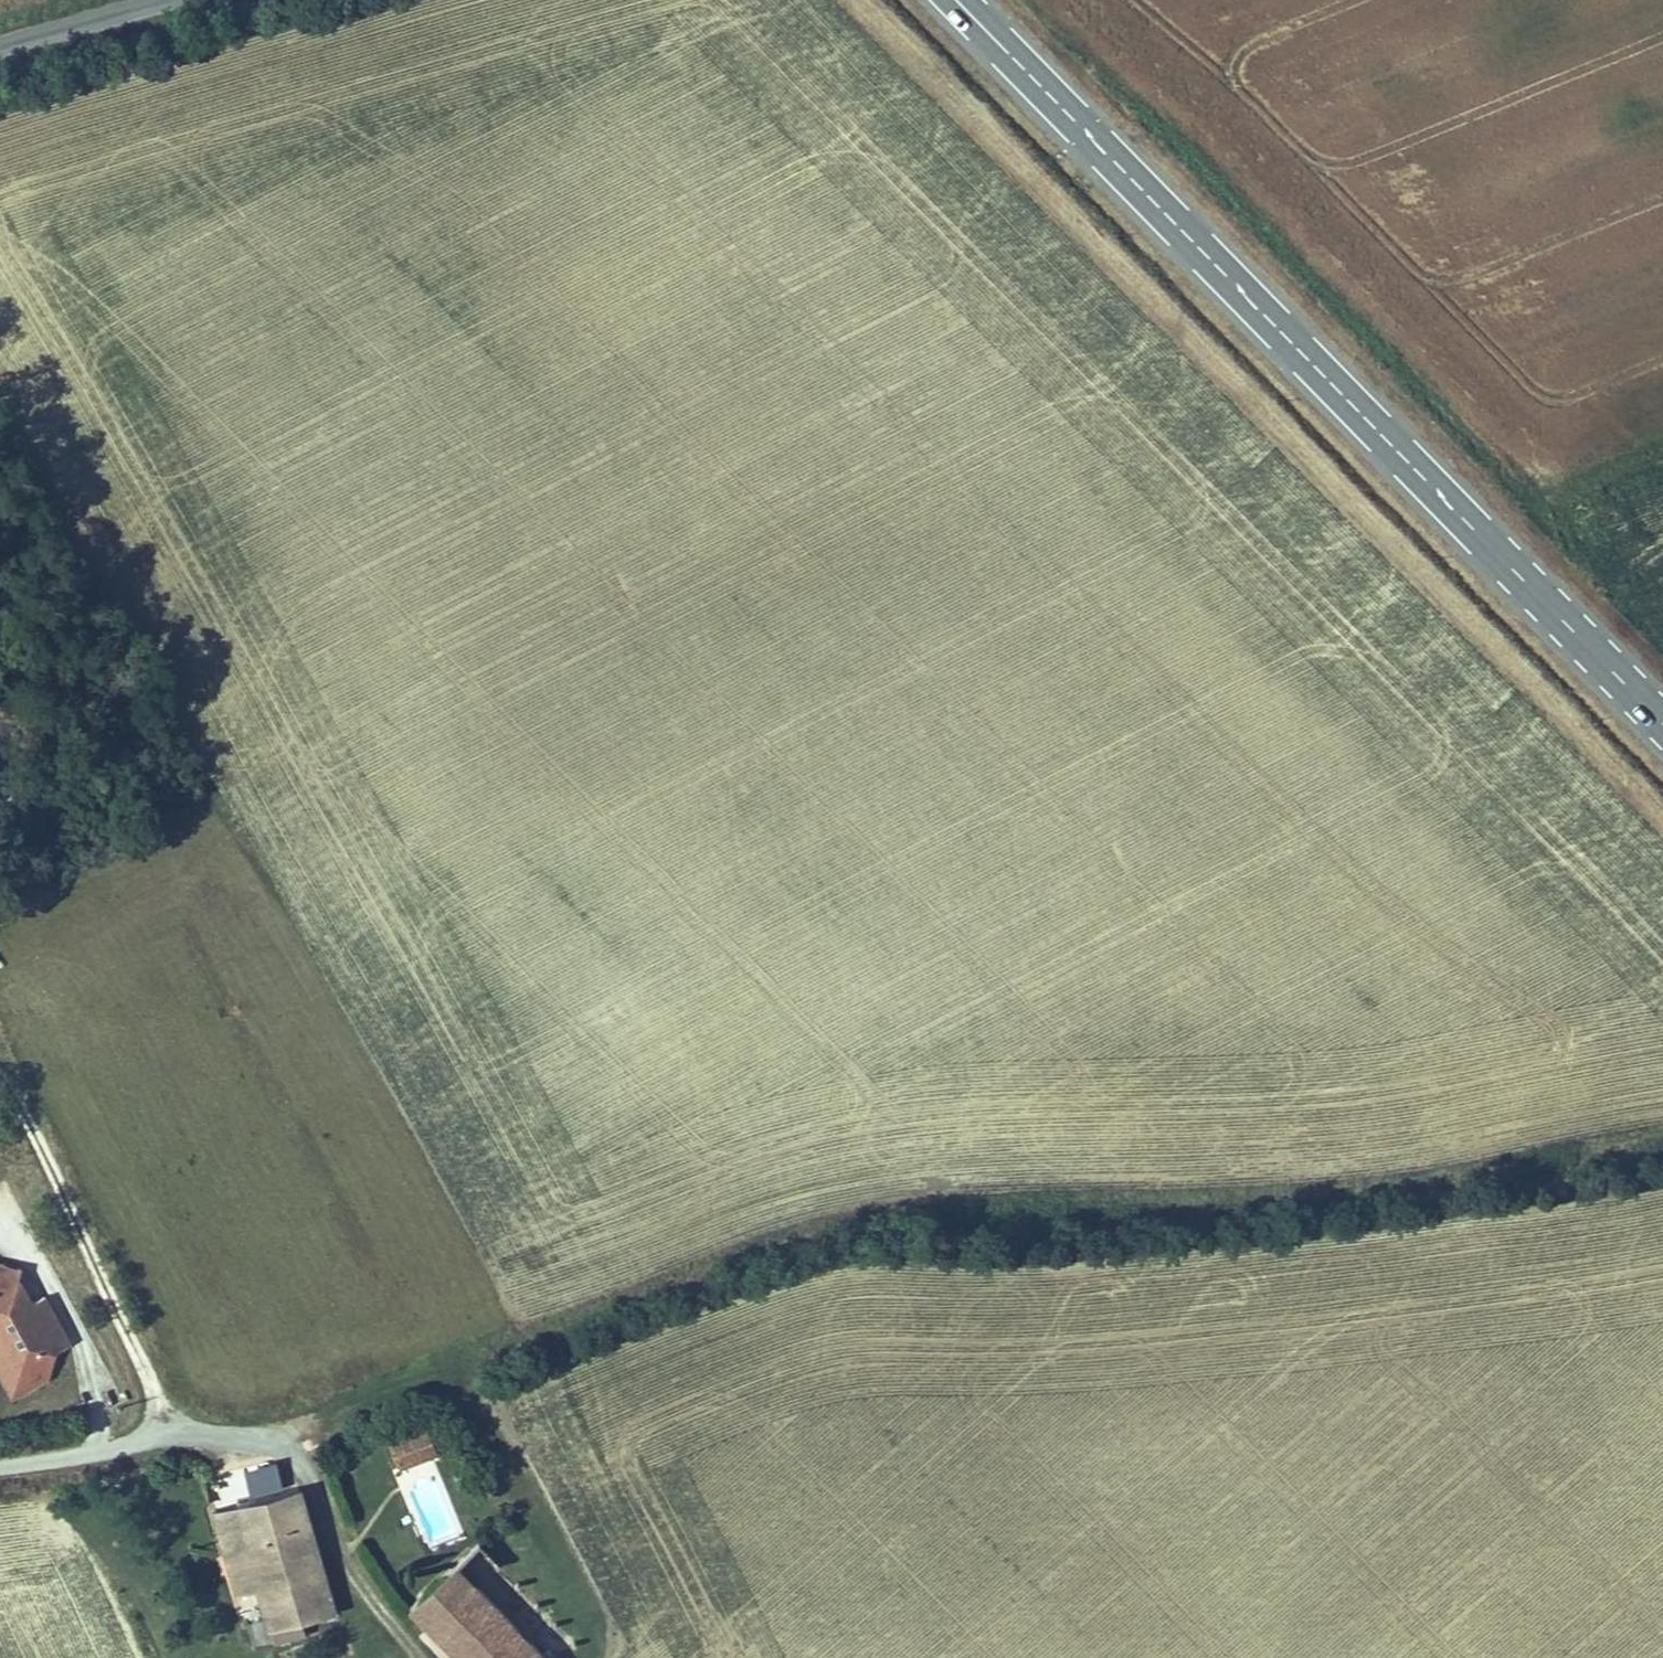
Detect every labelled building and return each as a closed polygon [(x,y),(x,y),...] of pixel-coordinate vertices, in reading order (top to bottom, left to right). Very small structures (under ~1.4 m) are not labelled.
[(0,1338),(19,1376),(43,1384),(51,1360),(68,1351),(43,1301),(29,1308),(13,1303),(23,1274),(2,1266),(0,1271),(0,1338)] [(43,1384),(19,1376),(0,1338),(0,1382),(9,1400),(43,1384)] [(398,1469),(436,1455),(427,1431),(389,1446),(398,1469)] [(255,1593),(267,1634),(288,1628),(286,1619),(325,1608),(292,1494),(232,1511),(255,1593)] [(255,1593),(232,1511),(211,1517),(235,1599),(255,1593)] [(469,1553),(405,1614),(448,1657),(569,1657),(469,1553)]
